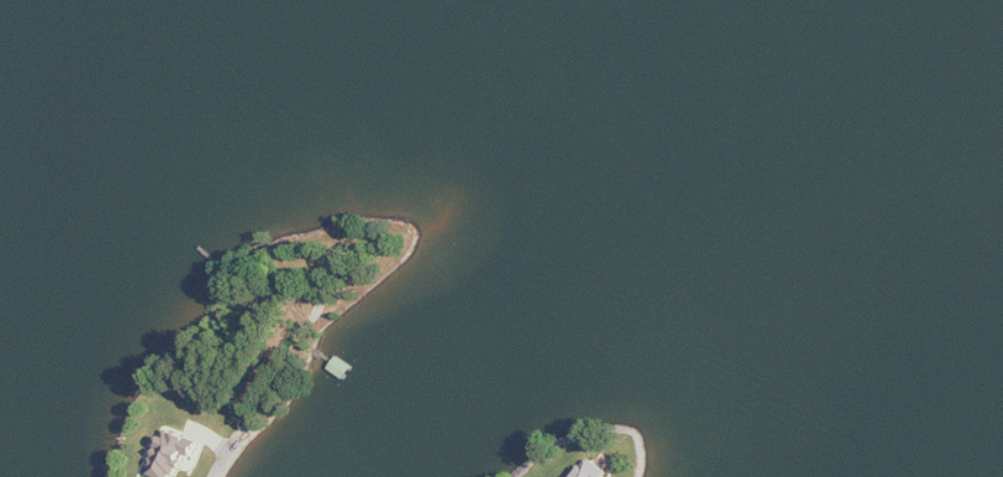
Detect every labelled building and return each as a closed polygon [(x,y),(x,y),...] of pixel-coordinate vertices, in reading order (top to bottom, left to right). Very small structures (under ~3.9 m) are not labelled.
[(165,430),(152,475),(160,476),(176,476),(180,466),(185,468),(189,455),(196,456),(200,440),(165,430)] [(572,476),(606,476),(611,471),(592,458),(587,466),(582,463),(572,476)]
